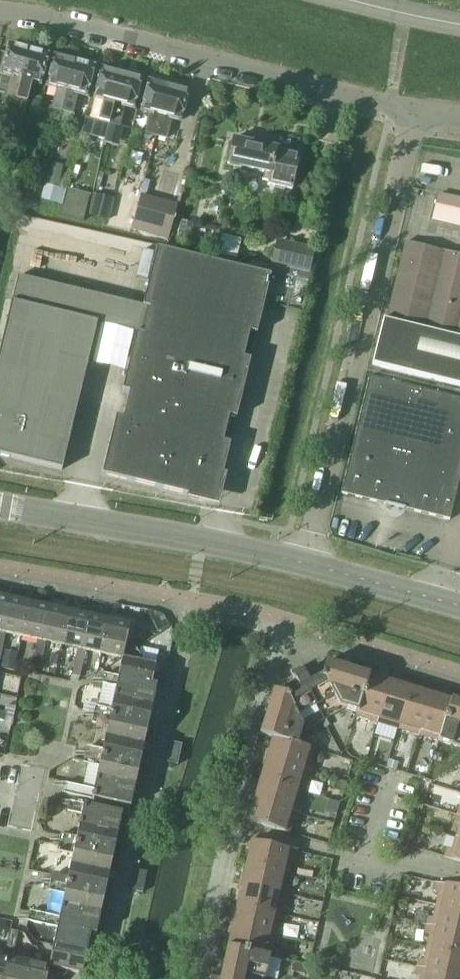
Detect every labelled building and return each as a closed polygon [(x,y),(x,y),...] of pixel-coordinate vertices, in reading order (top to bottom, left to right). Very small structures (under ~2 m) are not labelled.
[(10,43),(10,46),(8,45),(0,74),(1,74),(0,78),(0,94),(5,95),(4,97),(15,100),(28,50),(22,49),(22,46),(10,43)] [(46,52),(35,49),(34,52),(28,50),(15,100),(25,103),(31,82),(40,85),(48,56),(46,55),(46,52)] [(62,111),(74,62),(68,61),(69,58),(57,55),(56,58),(54,57),(47,86),(57,88),(51,109),(62,111)] [(87,96),(94,67),(92,67),(93,64),(81,61),(80,64),(74,62),(62,111),(72,114),(77,93),(87,96)] [(108,124),(121,74),(115,73),(116,70),(104,67),(103,70),(101,69),(93,98),(103,101),(98,121),(108,124)] [(134,108),(141,80),(139,79),(140,76),(128,73),(127,76),(121,74),(108,124),(118,127),(124,106),(134,108)] [(162,82),(151,79),(150,82),(148,81),(140,110),(150,113),(145,133),(155,136),(168,87),(162,85),(162,82)] [(186,88),(175,85),(174,88),(168,87),(155,136),(165,139),(171,118),(180,120),(188,92),(186,91),(186,88)] [(16,108),(14,113),(11,127),(20,129),(25,110),(16,108)] [(270,185),(278,150),(245,143),(246,141),(234,138),(234,141),(232,140),(227,164),(264,172),(262,180),(268,181),(267,184),(270,185)] [(291,189),(298,154),(278,150),(270,185),(291,189)] [(193,162),(193,163),(193,164),(194,165),(194,166),(195,167),(196,167),(198,167),(199,167),(200,167),(200,166),(201,165),(202,164),(202,163),(202,161),(201,160),(200,160),(200,159),(199,159),(198,158),(196,158),(195,159),(194,160),(194,161),(193,162)] [(16,200),(33,203),(38,182),(22,178),(16,200)] [(45,183),(41,199),(58,204),(62,187),(45,183)] [(72,191),(66,211),(81,215),(86,194),(72,191)] [(437,195),(429,231),(459,239),(459,200),(437,195)] [(168,233),(175,207),(140,197),(132,223),(168,233)] [(109,220),(114,203),(95,200),(91,216),(109,220)] [(111,220),(125,224),(129,209),(114,205),(111,220)] [(308,282),(315,249),(275,239),(267,272),(308,282)] [(403,244),(385,321),(382,320),(371,365),(459,387),(459,257),(403,244)] [(97,323),(135,333),(121,391),(128,392),(122,418),(115,417),(101,475),(202,499),(206,496),(207,496),(208,497),(209,498),(211,497),(212,497),(212,496),(213,495),(214,494),(214,493),(213,492),(218,489),(229,444),(222,443),(228,417),(235,418),(249,360),(242,359),(249,333),(256,334),(263,303),(270,276),(155,249),(141,307),(17,277),(11,303),(10,303),(0,345),(0,456),(61,470),(97,323)] [(147,279),(154,252),(143,250),(136,277),(147,279)] [(459,475),(459,399),(368,377),(340,494),(385,504),(385,505),(404,510),(404,509),(449,520),(459,475)] [(8,599),(0,598),(0,633),(1,633),(8,599)] [(28,604),(8,599),(1,633),(0,633),(0,647),(2,647),(5,634),(21,637),(28,604)] [(41,641),(48,608),(28,604),(21,637),(37,641),(41,641)] [(61,646),(68,612),(48,608),(41,641),(37,641),(34,654),(42,656),(45,642),(61,646)] [(81,650),(88,616),(68,612),(61,646),(77,649),(81,650)] [(101,654),(108,621),(88,616),(81,650),(77,649),(74,663),(82,664),(85,651),(101,654)] [(166,629),(159,618),(152,622),(159,634),(166,629)] [(126,640),(129,625),(108,621),(101,654),(121,659),(126,640)] [(166,629),(159,634),(155,637),(161,647),(172,639),(166,629)] [(135,650),(129,641),(126,640),(121,659),(135,650)] [(140,659),(135,650),(121,659),(140,662),(140,659)] [(39,669),(42,656),(34,654),(31,668),(39,669)] [(151,685),(155,665),(140,662),(121,659),(117,678),(117,679),(150,686),(151,685)] [(79,678),(82,664),(74,663),(71,676),(79,678)] [(357,713),(368,676),(325,663),(321,675),(308,683),(300,668),(290,673),(298,688),(285,695),(272,692),(259,735),(271,739),(272,738),(297,745),(301,733),(344,709),(356,713),(357,713)] [(129,808),(147,727),(156,686),(151,685),(150,686),(117,679),(117,678),(103,675),(102,684),(115,687),(110,711),(95,708),(91,724),(107,727),(101,751),(86,748),(83,764),(98,767),(93,791),(64,785),(62,794),(129,808)] [(389,680),(376,675),(375,678),(368,676),(357,713),(356,713),(355,717),(376,724),(389,680)] [(403,684),(389,680),(376,724),(396,730),(409,688),(403,686),(403,684)] [(85,701),(88,683),(77,689),(74,704),(77,708),(78,711),(87,713),(89,702),(85,701)] [(431,692),(417,688),(416,690),(409,688),(396,730),(417,736),(431,692)] [(445,696),(431,692),(417,736),(438,742),(451,700),(444,698),(445,696)] [(451,700),(438,742),(459,749),(459,703),(451,700)] [(9,731),(0,729),(0,738),(7,739),(9,731)] [(310,763),(314,750),(297,745),(272,738),(271,739),(268,752),(265,751),(263,758),(312,773),(315,765),(310,763)] [(177,765),(181,745),(171,743),(166,763),(177,765)] [(310,781),(312,773),(263,758),(261,765),(263,766),(259,780),(301,792),(305,779),(310,781)] [(297,805),(301,792),(259,780),(255,793),(253,792),(251,799),(300,814),(302,806),(297,805)] [(297,822),(300,814),(251,799),(249,807),(251,807),(247,822),(289,834),(293,821),(297,822)] [(95,936),(116,836),(121,814),(69,803),(67,812),(81,815),(75,839),(60,836),(59,842),(57,851),(72,855),(67,879),(52,876),(48,891),(64,895),(58,919),(44,916),(42,925),(56,928),(57,927),(90,934),(90,935),(95,936)] [(454,838),(451,851),(446,849),(443,858),(459,863),(459,840),(454,838)] [(296,861),(298,852),(248,841),(246,849),(248,850),(245,863),(288,873),(291,860),(296,861)] [(285,886),(288,873),(245,863),(242,877),(240,877),(238,884),(288,895),(290,887),(285,886)] [(142,893),(146,873),(136,870),(131,891),(142,893)] [(435,883),(433,892),(438,893),(435,906),(459,912),(459,889),(435,883)] [(286,903),(288,895),(238,884),(237,891),(239,892),(236,906),(279,915),(281,902),(286,903)] [(276,928),(279,915),(236,906),(233,919),(230,919),(229,926),(279,937),(281,929),(276,928)] [(435,906),(432,919),(427,918),(425,926),(459,934),(459,912),(435,906)] [(42,925),(44,916),(29,913),(27,921),(42,925)] [(277,945),(279,937),(229,926),(227,933),(229,934),(226,948),(269,957),(272,944),(277,945)] [(425,926),(423,934),(428,935),(425,948),(459,956),(459,934),(425,926)] [(86,954),(90,935),(90,934),(57,927),(56,928),(52,947),(86,954)] [(14,946),(17,932),(9,931),(6,944),(14,946)] [(7,959),(11,959),(14,946),(6,944),(3,958),(0,957),(0,978),(3,978),(7,959)] [(86,954),(52,947),(48,967),(56,978),(59,978),(61,978),(63,971),(81,975),(86,954)] [(269,957),(226,948),(219,978),(264,978),(269,957)] [(425,948),(423,961),(418,960),(416,968),(459,978),(459,956),(425,948)] [(11,959),(7,959),(3,978),(24,978),(27,963),(11,959)] [(48,967),(27,963),(24,978),(56,978),(48,967)] [(291,972),(304,975),(306,966),(293,963),(291,972)] [(416,968),(414,976),(419,977),(419,978),(459,978),(416,968)]
